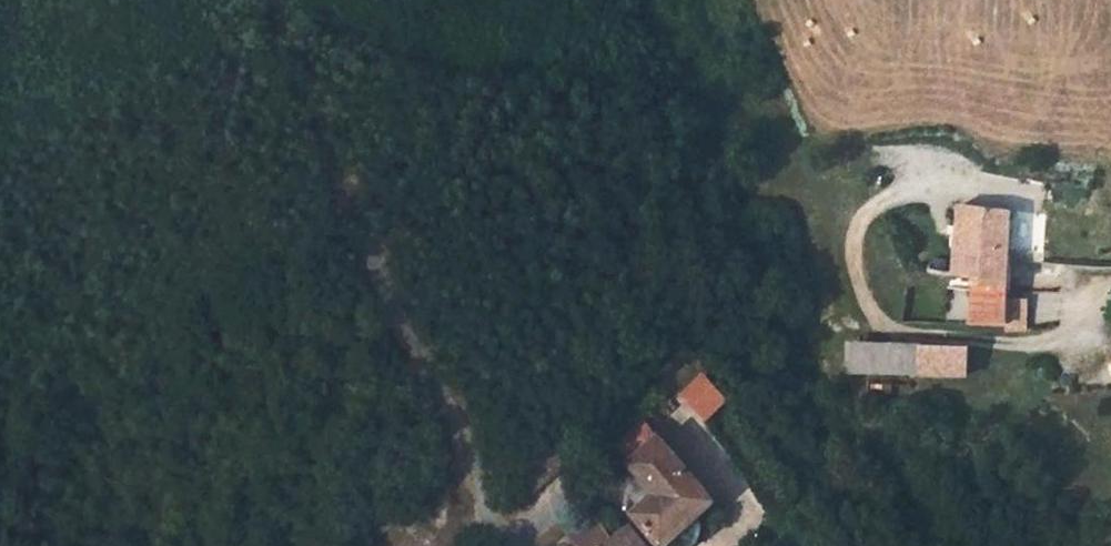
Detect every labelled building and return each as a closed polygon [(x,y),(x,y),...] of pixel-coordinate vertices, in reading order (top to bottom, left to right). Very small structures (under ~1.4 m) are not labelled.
[(1023,212),(967,205),(962,282),(983,285),(978,329),(1001,330),(1009,339),(1032,333),(1035,289),(1019,289),(1023,212)] [(930,344),(856,346),(849,377),(863,381),(871,395),(972,398),(974,354),(931,354),(930,344)] [(655,425),(631,445),(672,490),(645,510),(680,545),(684,545),(714,519),(732,503),(655,425)] [(642,528),(625,541),(604,512),(576,532),(589,545),(656,545),(642,528)]
